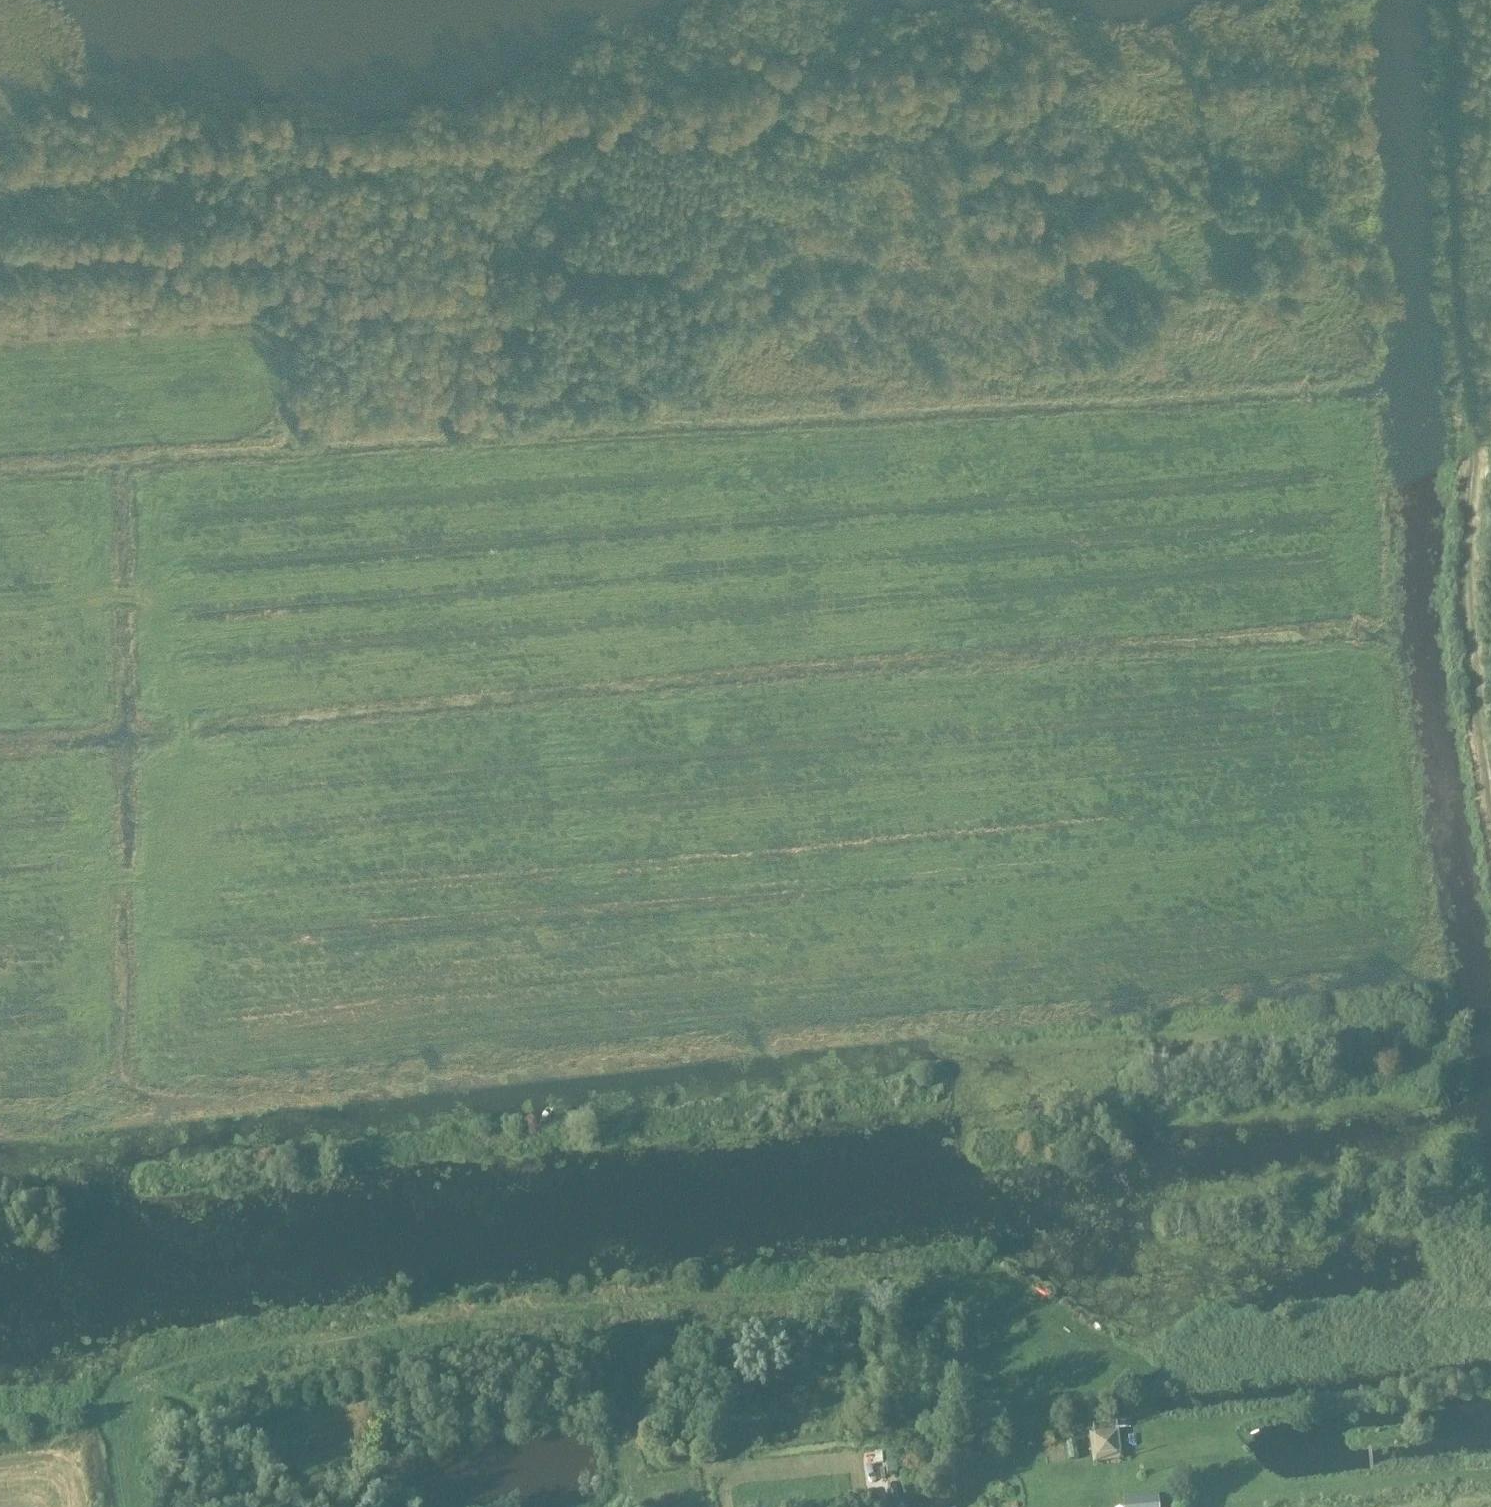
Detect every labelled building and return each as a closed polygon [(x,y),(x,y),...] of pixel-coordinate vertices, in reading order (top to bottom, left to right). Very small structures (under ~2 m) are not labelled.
[(1090,1461),(1117,1460),(1116,1435),(1089,1436),(1090,1461)] [(1157,1497),(1122,1500),(1123,1506),(1158,1506),(1157,1497)]
